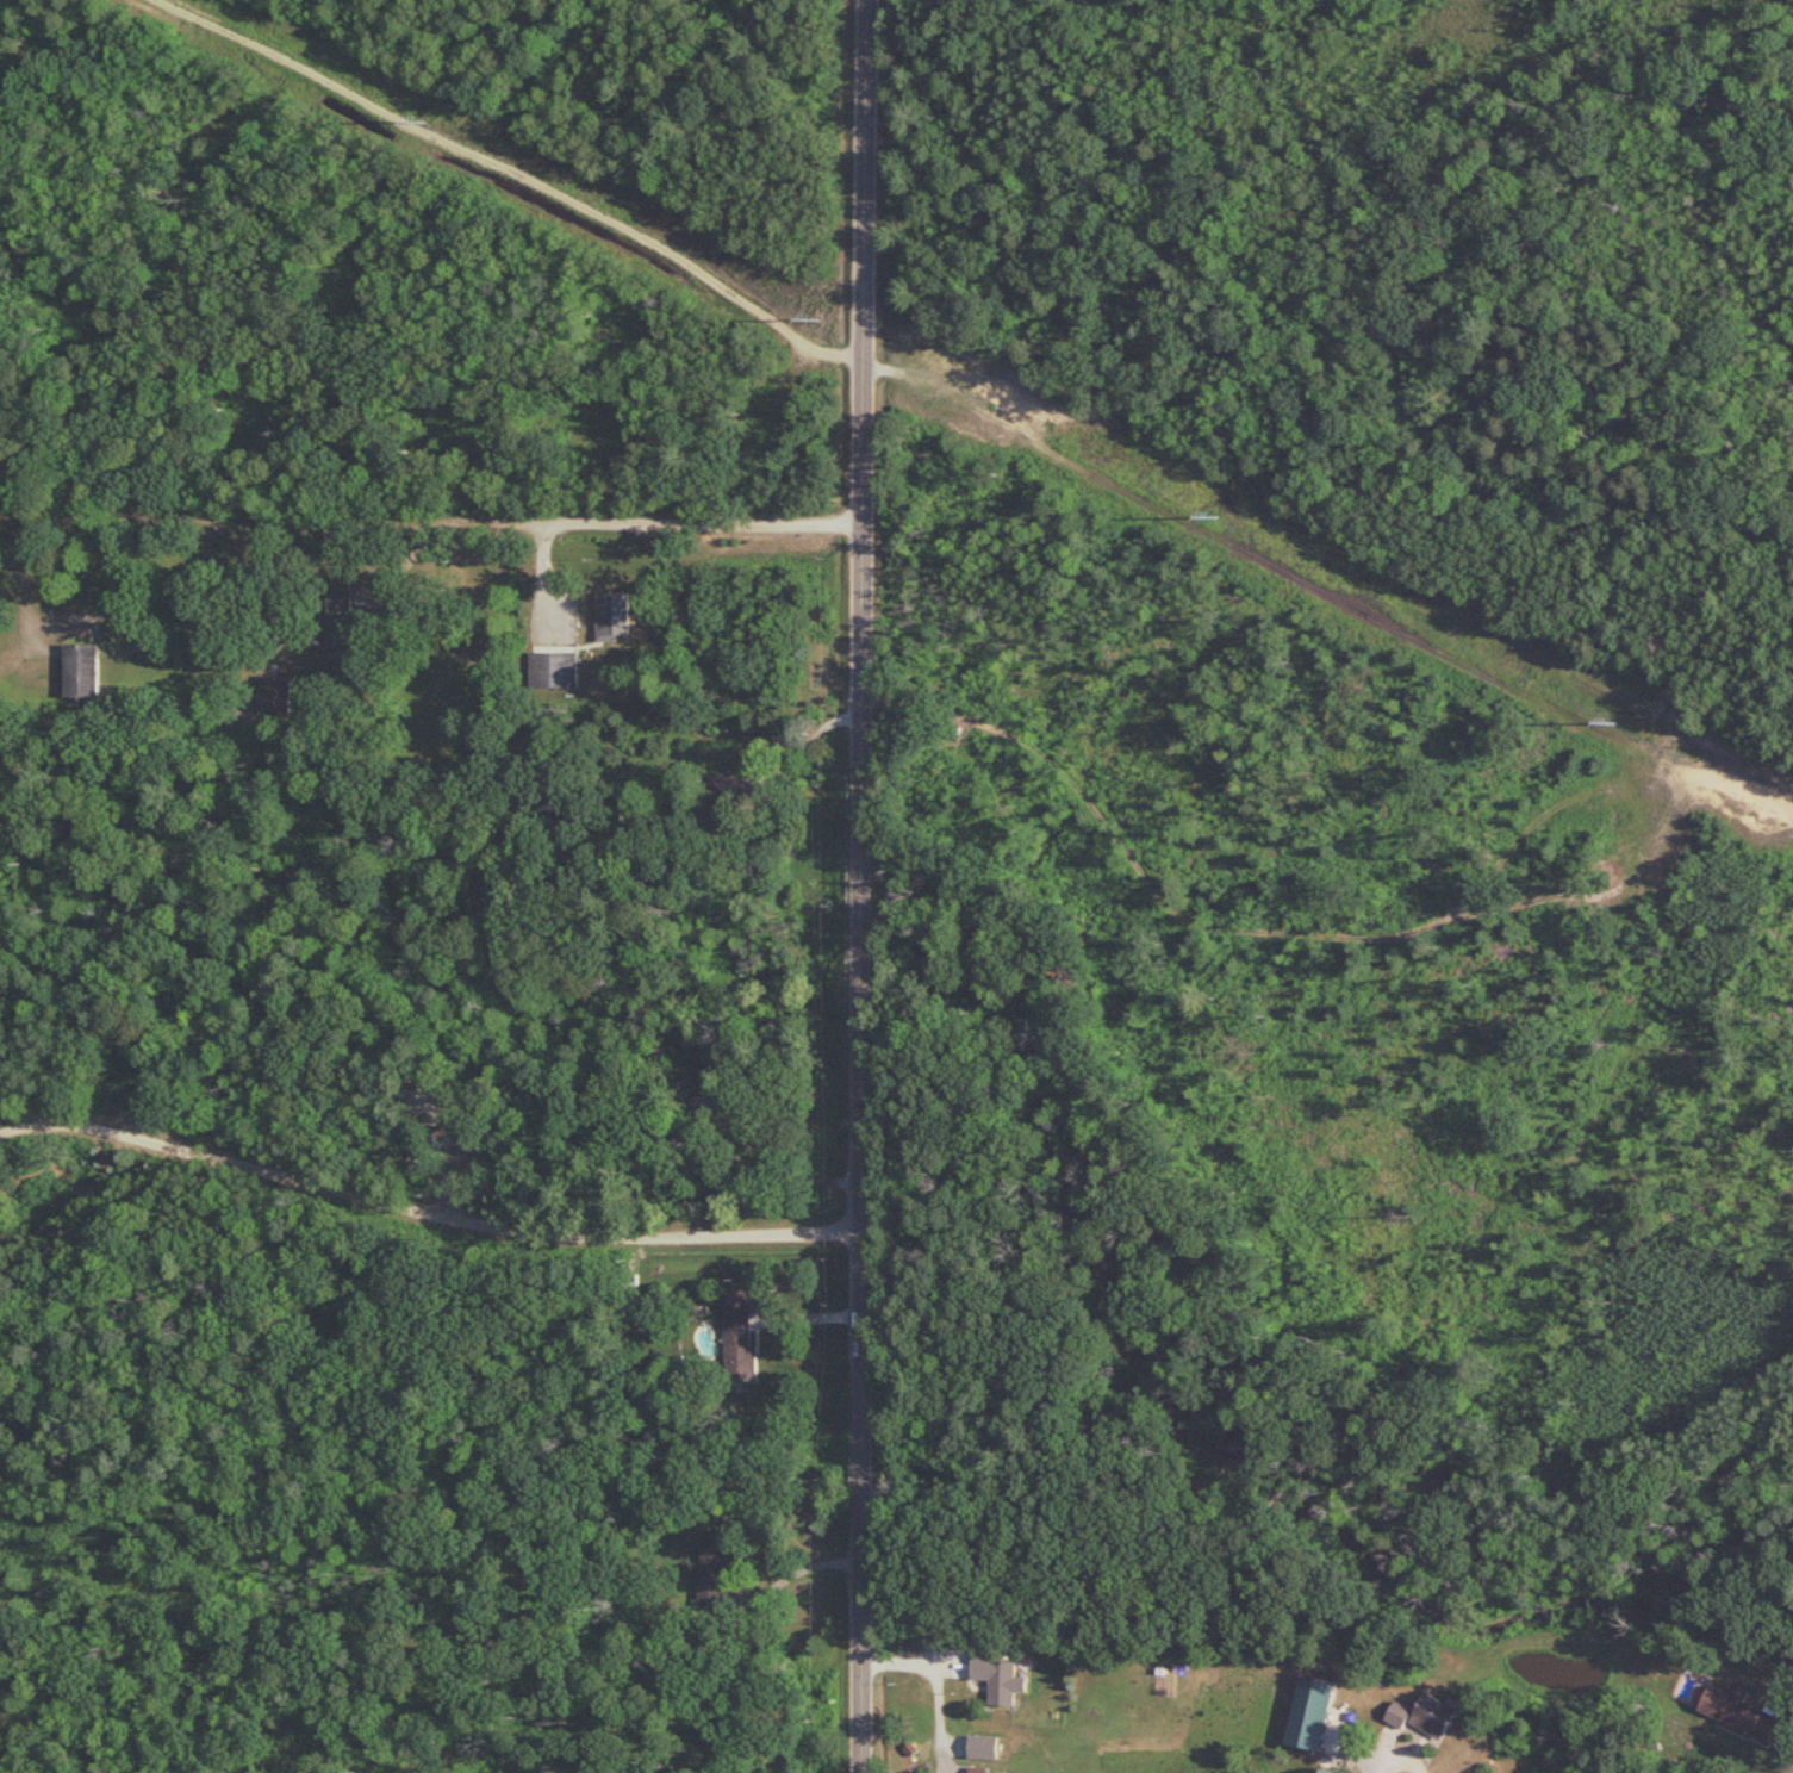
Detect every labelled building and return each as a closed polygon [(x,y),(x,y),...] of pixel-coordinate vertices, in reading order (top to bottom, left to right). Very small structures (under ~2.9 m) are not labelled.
[(99,645),(64,645),(64,697),(99,697),(99,645)] [(577,653),(531,653),(531,688),(577,688),(577,653)] [(713,834),(741,833),(740,777),(712,778),(713,834)] [(726,1373),(754,1373),(754,1291),(726,1291),(726,1373)] [(697,1603),(726,1604),(728,1544),(699,1543),(697,1603)] [(1017,1661),(972,1658),(971,1678),(991,1679),(989,1704),(1014,1706),(1015,1691),(1027,1691),(1028,1677),(1016,1676),(1017,1661)] [(1769,1742),(1780,1716),(1744,1702),(1748,1692),(1735,1686),(1732,1694),(1710,1685),(1698,1714),(1769,1742)] [(1407,1721),(1441,1739),(1458,1709),(1425,1690),(1414,1710),(1395,1700),(1384,1720),(1402,1730),(1407,1721)] [(998,1758),(998,1736),(969,1736),(969,1758),(998,1758)]
